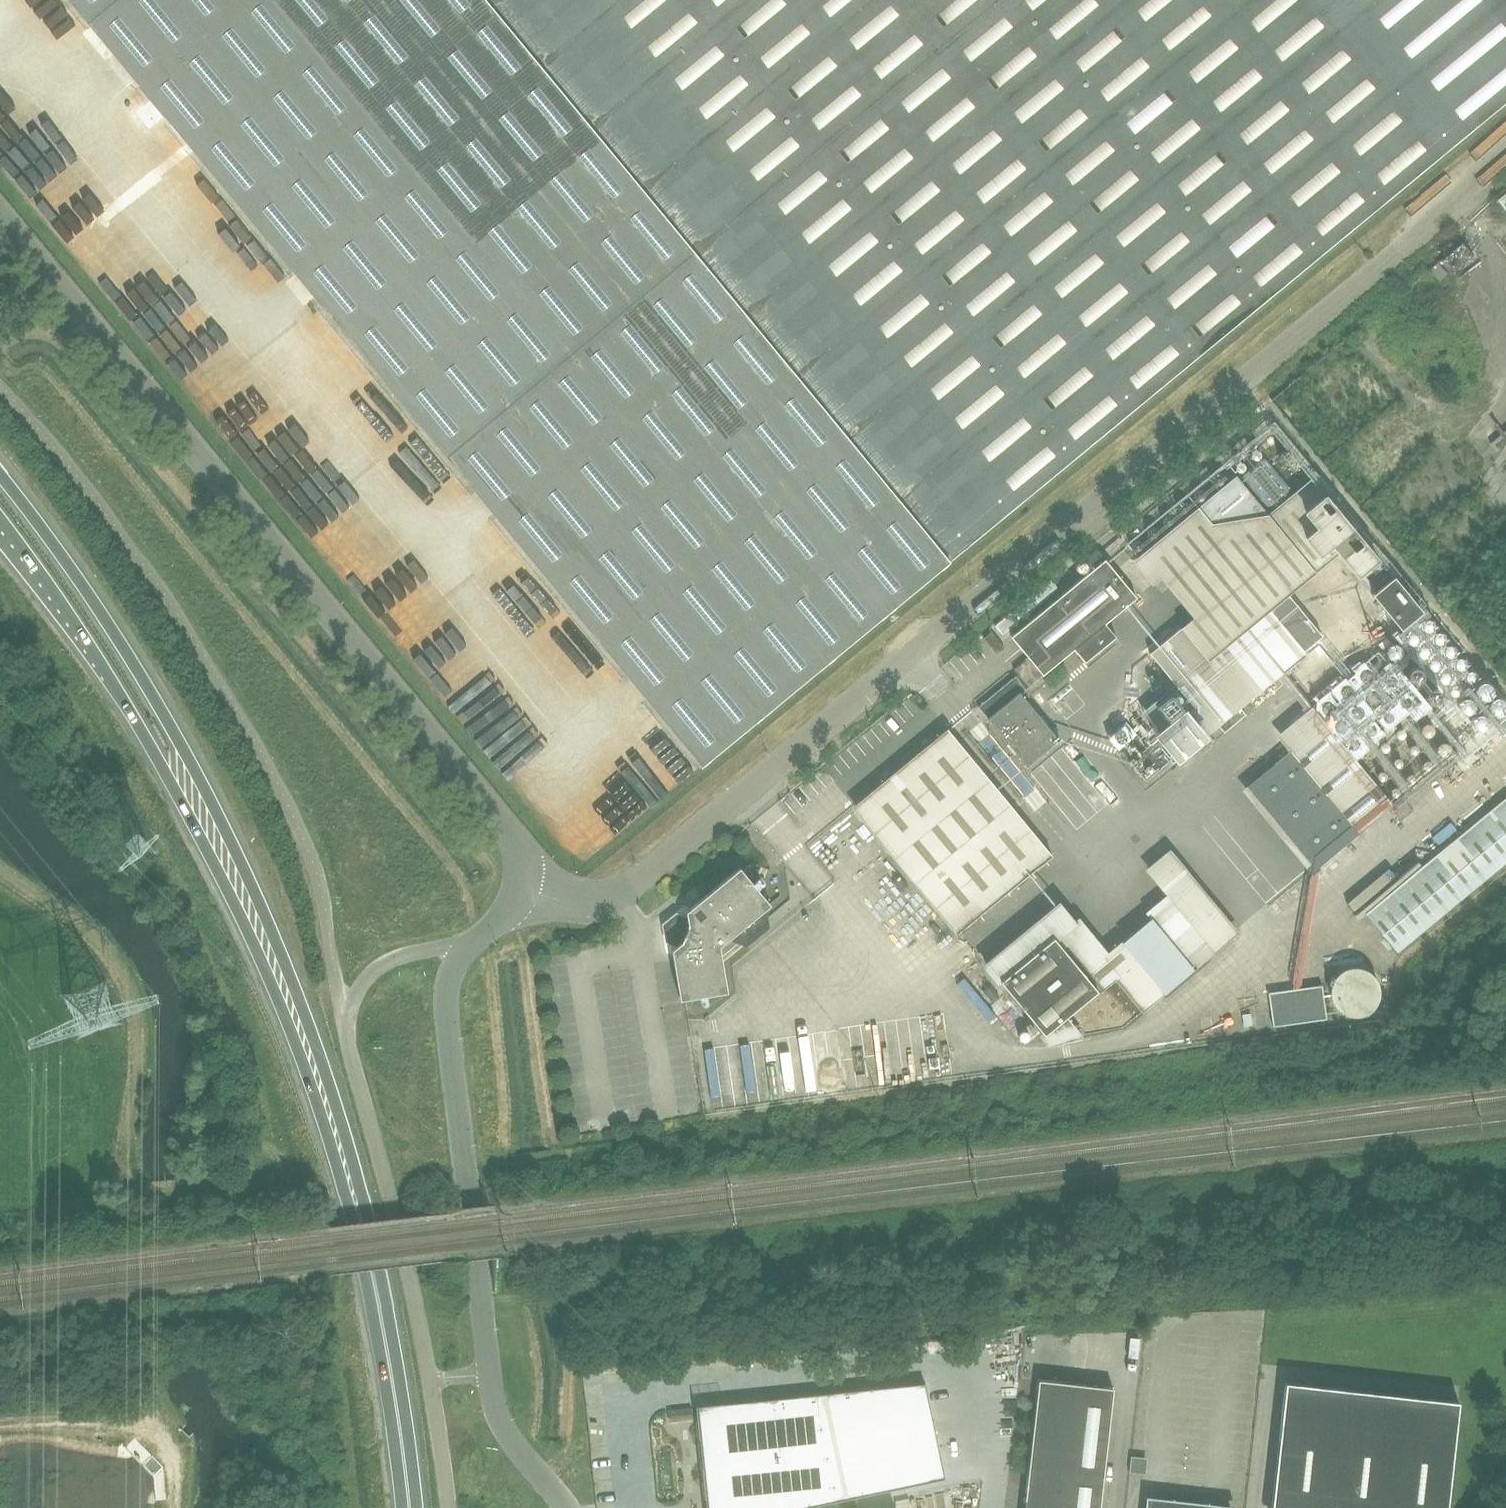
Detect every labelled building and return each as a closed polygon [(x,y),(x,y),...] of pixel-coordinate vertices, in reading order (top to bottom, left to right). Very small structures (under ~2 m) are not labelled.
[(701,765),(1445,152),(1319,0),(69,0),(701,765)] [(1505,211),(1505,193),(1497,200),(1505,211)] [(1463,242),(1444,258),(1454,270),(1473,254),(1463,242)] [(1447,274),(1438,263),(1430,269),(1439,280),(1447,274)] [(1275,459),(1256,470),(1269,494),(1288,484),(1275,459)] [(1238,542),(1267,518),(1237,482),(1208,506),(1238,542)] [(1380,556),(1377,559),(1325,497),(1306,513),(1319,529),(1305,540),(1319,558),(1333,546),(1339,553),(1357,575),(1362,572),(1377,590),(1373,594),(1401,628),(1421,611),(1394,578),(1397,576),(1380,556)] [(1133,541),(1141,552),(1165,534),(1156,523),(1133,541)] [(1137,598),(1105,559),(1011,637),(1029,657),(1043,675),(1074,649),(1085,662),(1116,637),(1106,623),(1137,598)] [(1289,594),(1288,594),(1242,632),(1234,623),(1213,640),(1255,691),(1322,635),(1289,594)] [(1430,606),(1376,651),(1459,752),(1505,714),(1505,699),(1430,606)] [(992,632),(984,638),(997,654),(1005,647),(992,632)] [(1043,675),(1029,657),(1014,669),(1017,673),(1028,686),(1029,687),(1043,675)] [(1025,687),(1016,676),(978,707),(1027,766),(1059,739),(1026,699),(1048,680),(1043,675),(1029,687),(1028,686),(1021,692),(1020,692),(1025,687)] [(1158,735),(1160,737),(1129,762),(1146,782),(1177,757),(1177,758),(1203,736),(1203,735),(1211,728),(1193,706),(1158,735)] [(1394,805),(1312,706),(1277,736),(1289,751),(1242,790),(1311,873),(1394,805)] [(857,807),(960,932),(1052,855),(1018,814),(949,731),(857,807)] [(1143,744),(1136,736),(1120,749),(1127,758),(1143,744)] [(1505,863),(1505,800),(1367,916),(1398,954),(1505,863)] [(1401,820),(1412,811),(1406,803),(1394,812),(1401,820)] [(1117,958),(1153,1007),(1247,938),(1181,848),(1154,867),(1179,901),(1111,951),(1072,898),(1052,912),(1079,950),(1076,952),(1094,976),(1117,958)] [(720,946),(728,938),(747,946),(769,927),(766,908),(770,904),(740,867),(686,911),(688,923),(684,922),(676,929),(678,940),(681,941),(681,942),(672,950),(680,999),(727,991),(720,946)] [(1044,1035),(1098,991),(1054,937),(1000,981),(1044,1035)] [(1274,1026),(1326,1019),(1322,986),(1270,993),(1274,1026)] [(1114,1388),(1038,1379),(1024,1507),(1101,1507),(1114,1388)] [(698,1406),(708,1507),(808,1507),(946,1479),(925,1382),(698,1406)] [(1272,1507),(1447,1507),(1459,1402),(1285,1382),(1279,1441),(1272,1507)] [(1231,1507),(1151,1498),(1149,1507),(1231,1507)]
